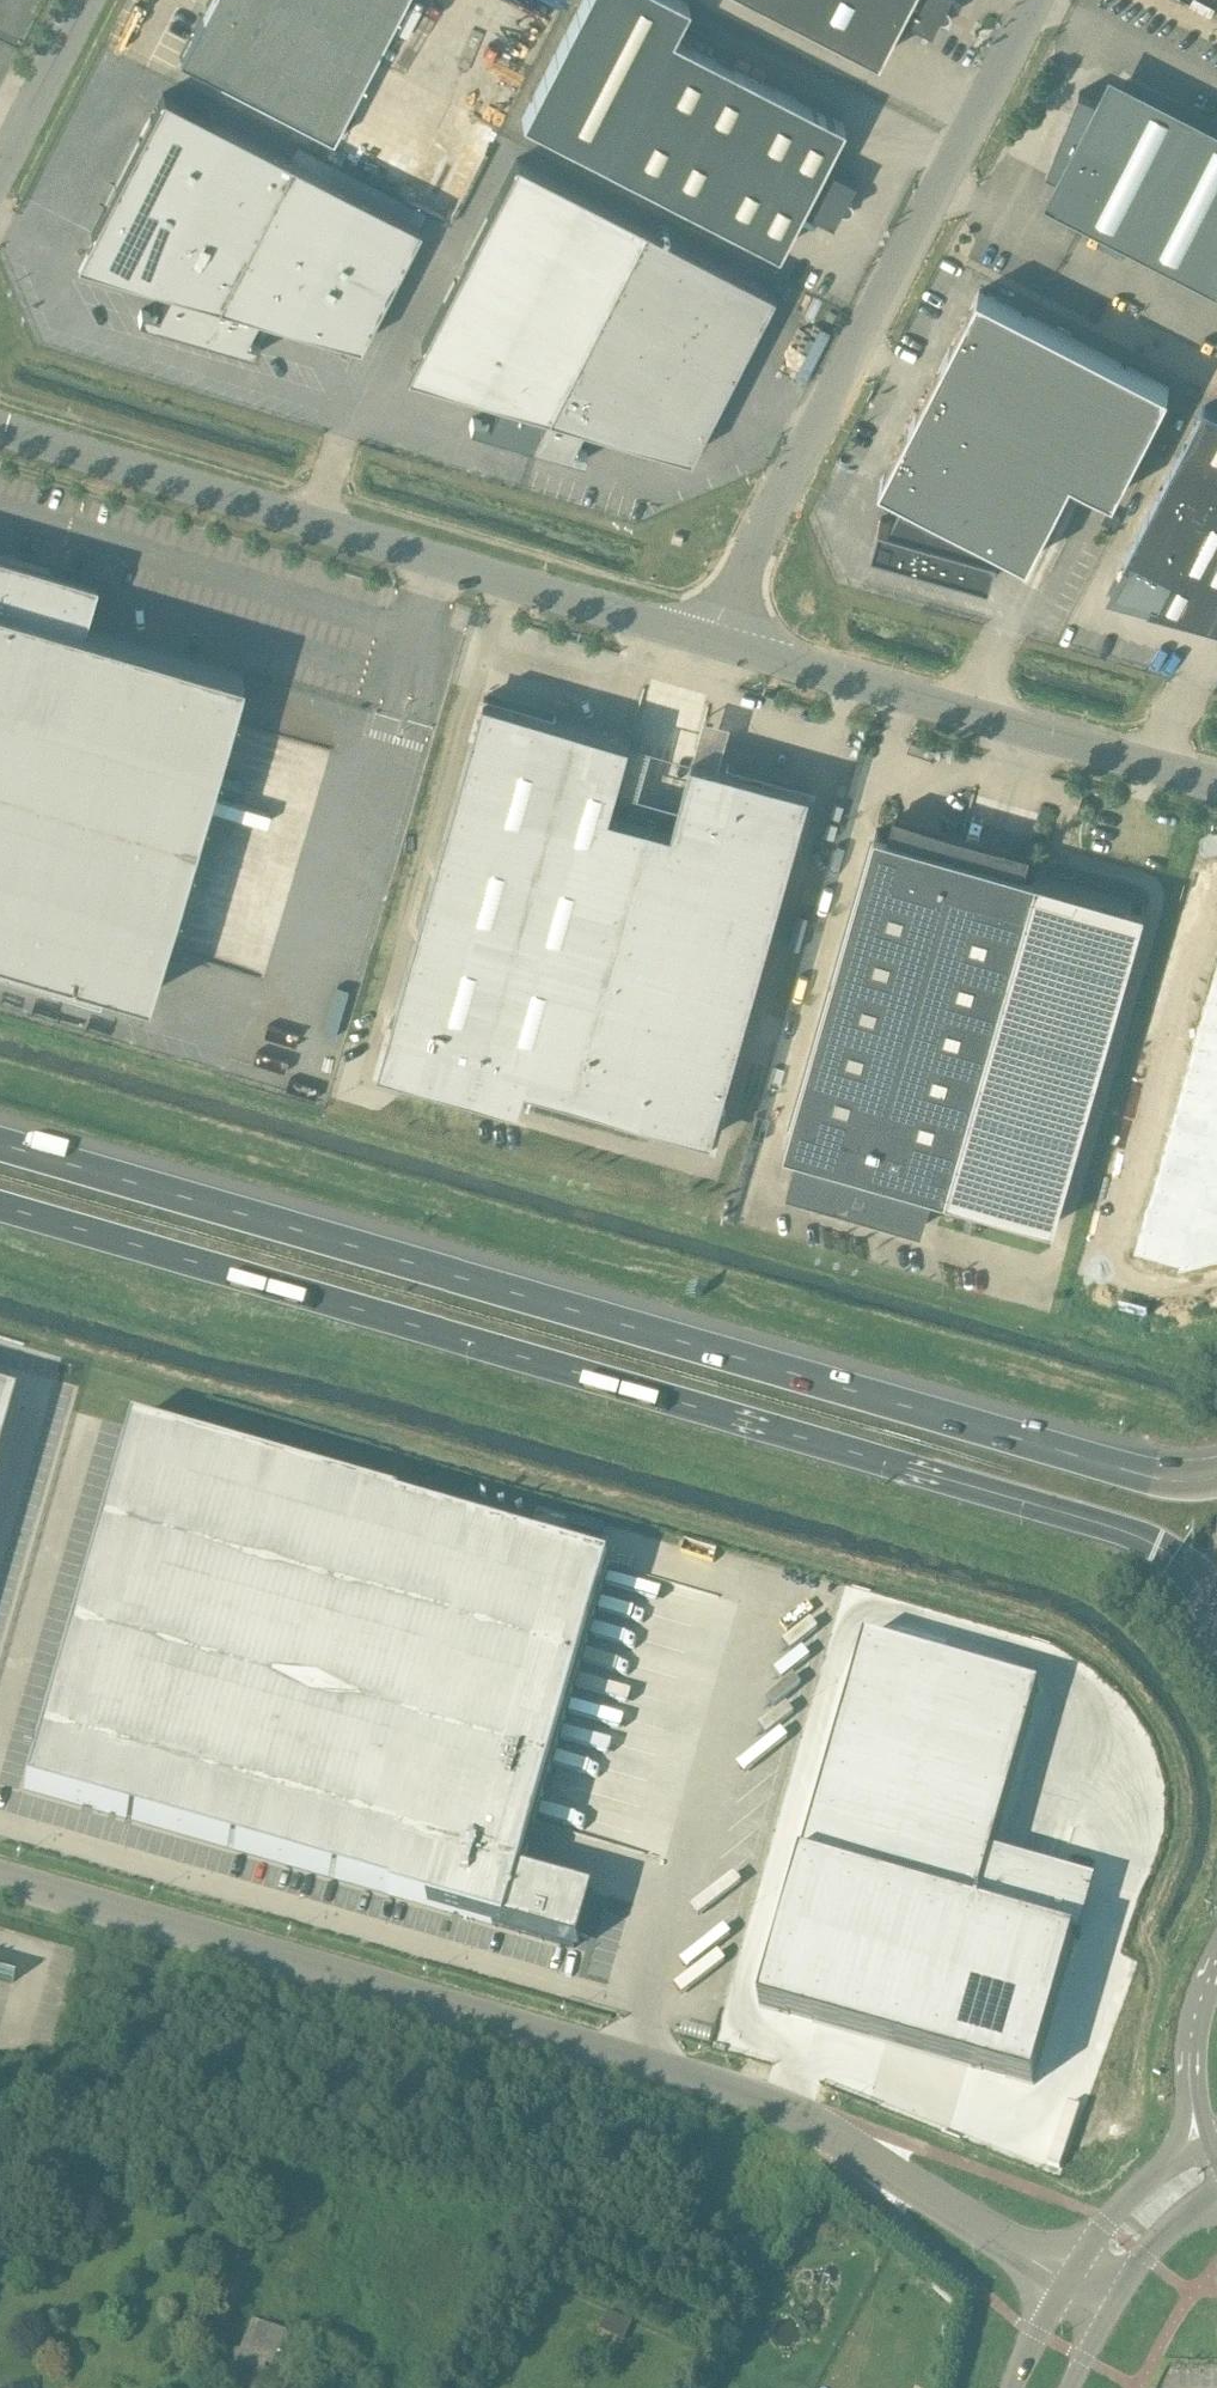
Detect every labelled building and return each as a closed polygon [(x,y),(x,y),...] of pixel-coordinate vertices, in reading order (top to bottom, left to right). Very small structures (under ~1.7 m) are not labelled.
[(180,58),(333,137),(403,0),(210,0),(180,58)] [(522,116),(777,248),(780,242),(776,240),(795,203),(829,221),(837,205),(843,208),(844,208),(845,208),(846,208),(848,208),(849,207),(850,206),(850,205),(851,204),(851,203),(851,202),(851,201),(851,199),(850,198),(850,197),(849,196),(843,194),(851,178),(817,160),(836,123),(840,125),(843,120),(671,32),(688,0),(582,0),(522,116)] [(876,56),(898,14),(927,28),(935,13),(936,14),(937,15),(938,16),(940,17),(941,17),(943,17),(944,17),(945,16),(947,15),(948,14),(948,13),(949,11),(949,10),(949,9),(949,7),(948,6),(947,5),(946,4),(945,3),(944,2),(942,2),(941,2),(942,0),(767,0),(876,56)] [(1126,77),(1114,103),(1080,89),(1047,169),(1083,184),(1069,212),(1216,284),(1216,122),(1126,77)] [(153,321),(200,335),(291,157),(163,91),(91,230),(178,275),(153,321)] [(291,157),(200,335),(242,347),(269,295),(346,334),(345,337),(359,341),(420,223),(291,157)] [(532,443),(644,223),(516,157),(421,342),(507,387),(485,430),(532,443)] [(773,289),(644,223),(532,443),(569,454),(594,405),(676,447),(675,449),(689,453),(773,289)] [(881,481),(904,494),(1001,544),(1029,558),(1073,473),(1115,494),(1171,386),(980,288),(881,481)] [(1206,404),(1128,554),(1134,558),(1117,591),(1159,602),(1156,609),(1216,625),(1216,410),(1206,404)] [(998,549),(1001,544),(904,494),(892,519),(882,516),(874,543),(992,577),(1000,550),(998,549)] [(99,991),(103,980),(147,993),(242,670),(82,623),(90,599),(78,595),(84,573),(0,548),(0,962),(99,991)] [(632,736),(631,735),(486,694),(381,1065),(521,1105),(528,1082),(574,1095),(651,820),(612,809),(632,736)] [(812,787),(694,754),(674,826),(651,820),(574,1095),(714,1135),(812,787)] [(877,827),(787,1145),(800,1149),(789,1186),(920,1224),(931,1187),(947,1192),(1055,1224),(1146,905),(1038,874),(1024,870),(1031,849),(896,811),(890,831),(877,827)] [(1136,1255),(1180,1268),(1179,1273),(1216,1263),(1216,972),(1136,1255)] [(15,1404),(0,1399),(0,1455),(15,1404)] [(610,1567),(610,1566),(128,1427),(24,1790),(506,1929),(575,1949),(580,1950),(595,1897),(590,1895),(521,1875),(536,1824),(536,1823),(610,1567)] [(866,1640),(760,2009),(1034,2087),(1076,1941),(1081,1942),(1083,1935),(1077,1934),(1092,1883),(1061,1875),(993,1855),(1040,1691),(972,1671),(971,1675),(871,1647),(872,1642),(866,1640)] [(252,2321),(226,2387),(282,2387),(301,2340),(252,2321)]
